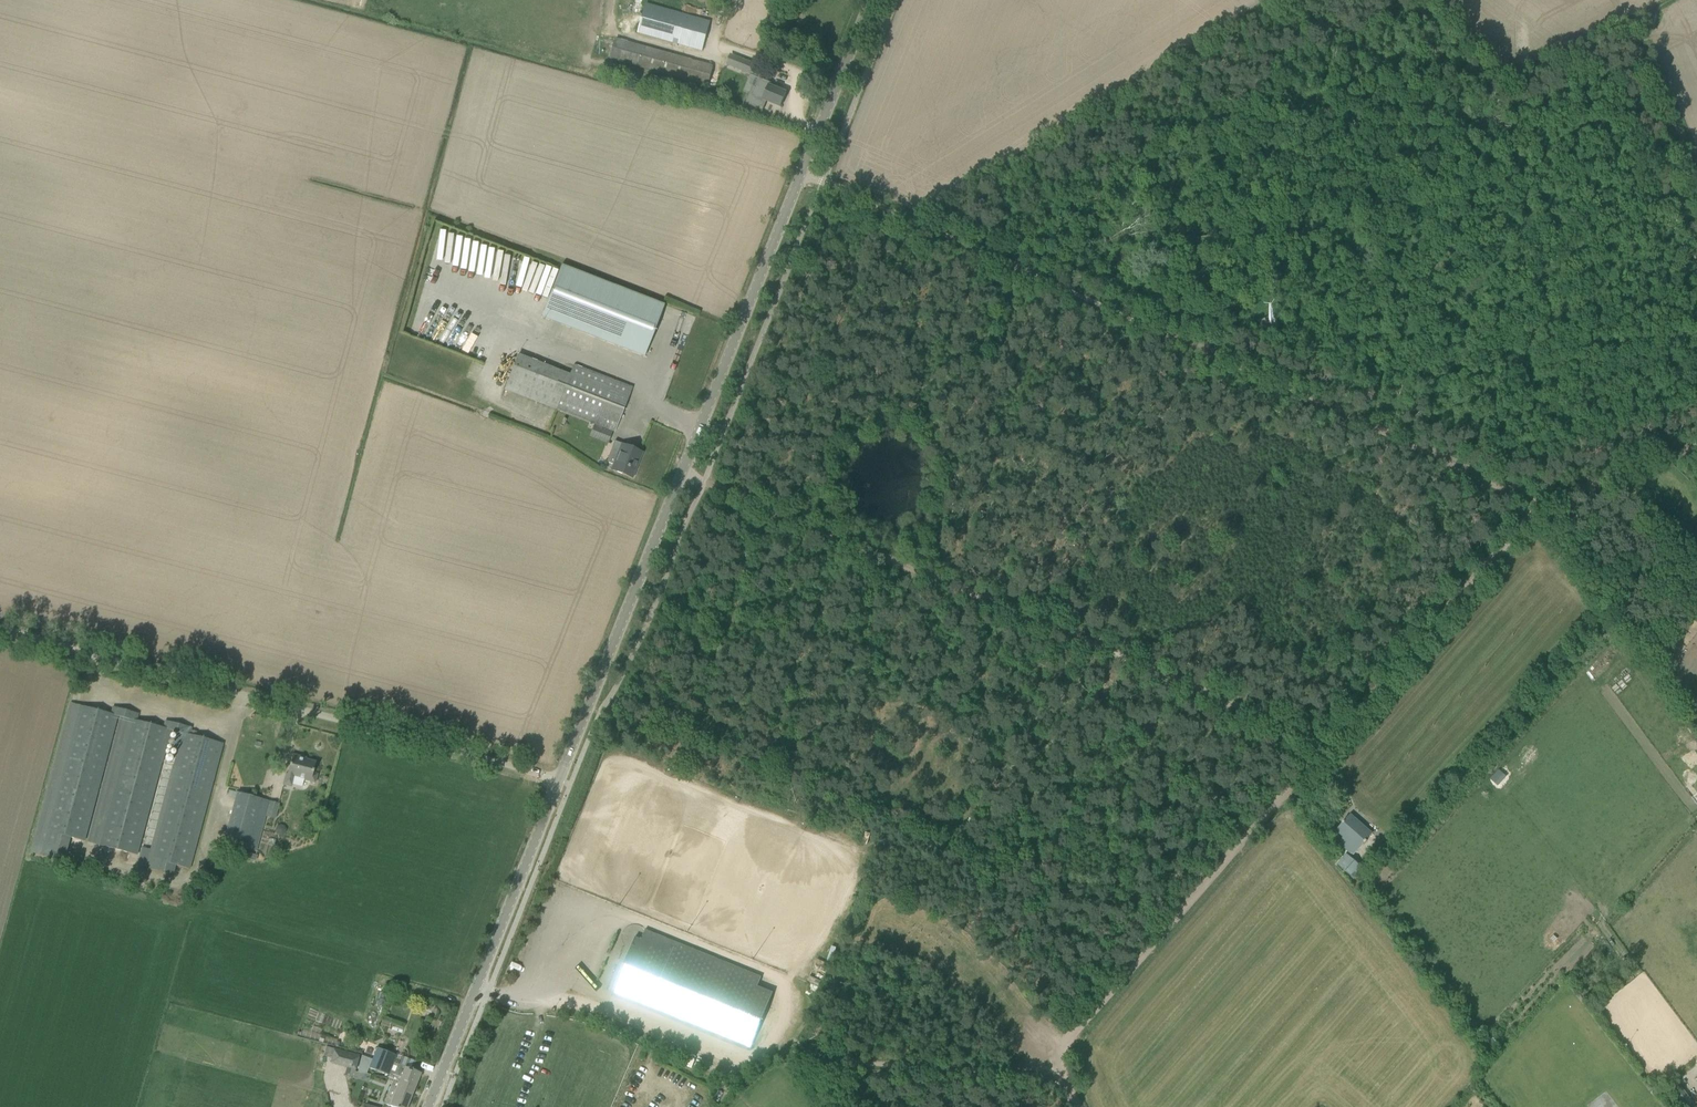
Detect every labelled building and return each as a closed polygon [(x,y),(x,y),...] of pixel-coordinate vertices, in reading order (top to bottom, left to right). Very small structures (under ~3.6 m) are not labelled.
[(637,33),(702,51),(710,21),(646,4),(645,7),(644,7),(638,28),(637,33)] [(712,67),(634,45),(615,39),(610,59),(629,64),(707,86),(712,67)] [(747,80),(751,70),(737,64),(732,74),(726,88),(744,96),(750,82),(747,80)] [(780,107),(786,93),(769,86),(770,83),(760,79),(756,89),(752,87),(745,105),(762,112),(767,101),(780,107)] [(529,283),(534,264),(508,257),(499,288),(509,291),(509,290),(518,293),(521,281),(529,283)] [(440,262),(437,269),(453,274),(456,267),(440,262)] [(540,317),(644,357),(664,306),(560,266),(540,317)] [(1269,329),(1265,319),(1259,322),(1263,332),(1269,329)] [(604,428),(615,432),(632,388),(622,384),(573,365),(569,375),(517,355),(504,388),(604,428)] [(589,436),(608,443),(612,433),(593,426),(589,436)] [(611,470),(631,478),(641,453),(614,442),(610,451),(618,454),(611,470)] [(38,854),(44,830),(84,841),(117,716),(117,715),(111,714),(69,703),(30,852),(38,854)] [(138,713),(113,707),(111,714),(117,715),(117,716),(120,717),(130,719),(136,721),(138,713)] [(120,717),(87,842),(137,855),(170,730),(170,729),(163,728),(136,721),(130,719),(120,717)] [(191,727),(165,721),(163,728),(170,729),(170,730),(182,733),(183,733),(189,734),(191,727)] [(175,865),(189,869),(222,743),(189,734),(183,733),(182,733),(174,766),(164,764),(137,865),(172,874),(175,865)] [(313,773),(316,762),(301,758),(301,757),(292,754),(287,774),(285,774),(283,785),(290,787),(293,776),(304,779),(303,780),(315,783),(317,774),(313,773)] [(256,851),(266,812),(269,801),(237,792),(224,842),(256,851)] [(1372,833),(1350,814),(1344,822),(1343,821),(1341,823),(1342,823),(1336,831),(1343,837),(1338,843),(1345,849),(1350,844),(1357,850),(1364,842),(1365,843),(1366,841),(1365,841),(1372,833)] [(1345,853),(1337,864),(1352,877),(1361,867),(1345,853)] [(612,992),(623,996),(751,1048),(773,993),(757,987),(761,977),(645,930),(641,940),(635,937),(612,992)] [(364,1047),(360,1046),(363,1038),(356,1037),(352,1050),(362,1053),(364,1047)] [(326,1046),(324,1056),(332,1058),(331,1063),(347,1066),(356,1069),(359,1056),(360,1055),(326,1046)] [(377,1049),(369,1068),(388,1076),(394,1063),(396,1056),(377,1049)] [(392,1085),(413,1093),(421,1073),(410,1069),(394,1063),(388,1076),(387,1077),(393,1080),(391,1084),(391,1085),(392,1085)] [(392,1085),(391,1085),(384,1103),(393,1106),(407,1106),(413,1093),(392,1085)] [(1680,1106),(1687,1106),(1693,1103),(1682,1088),(1672,1096),(1680,1106)]
